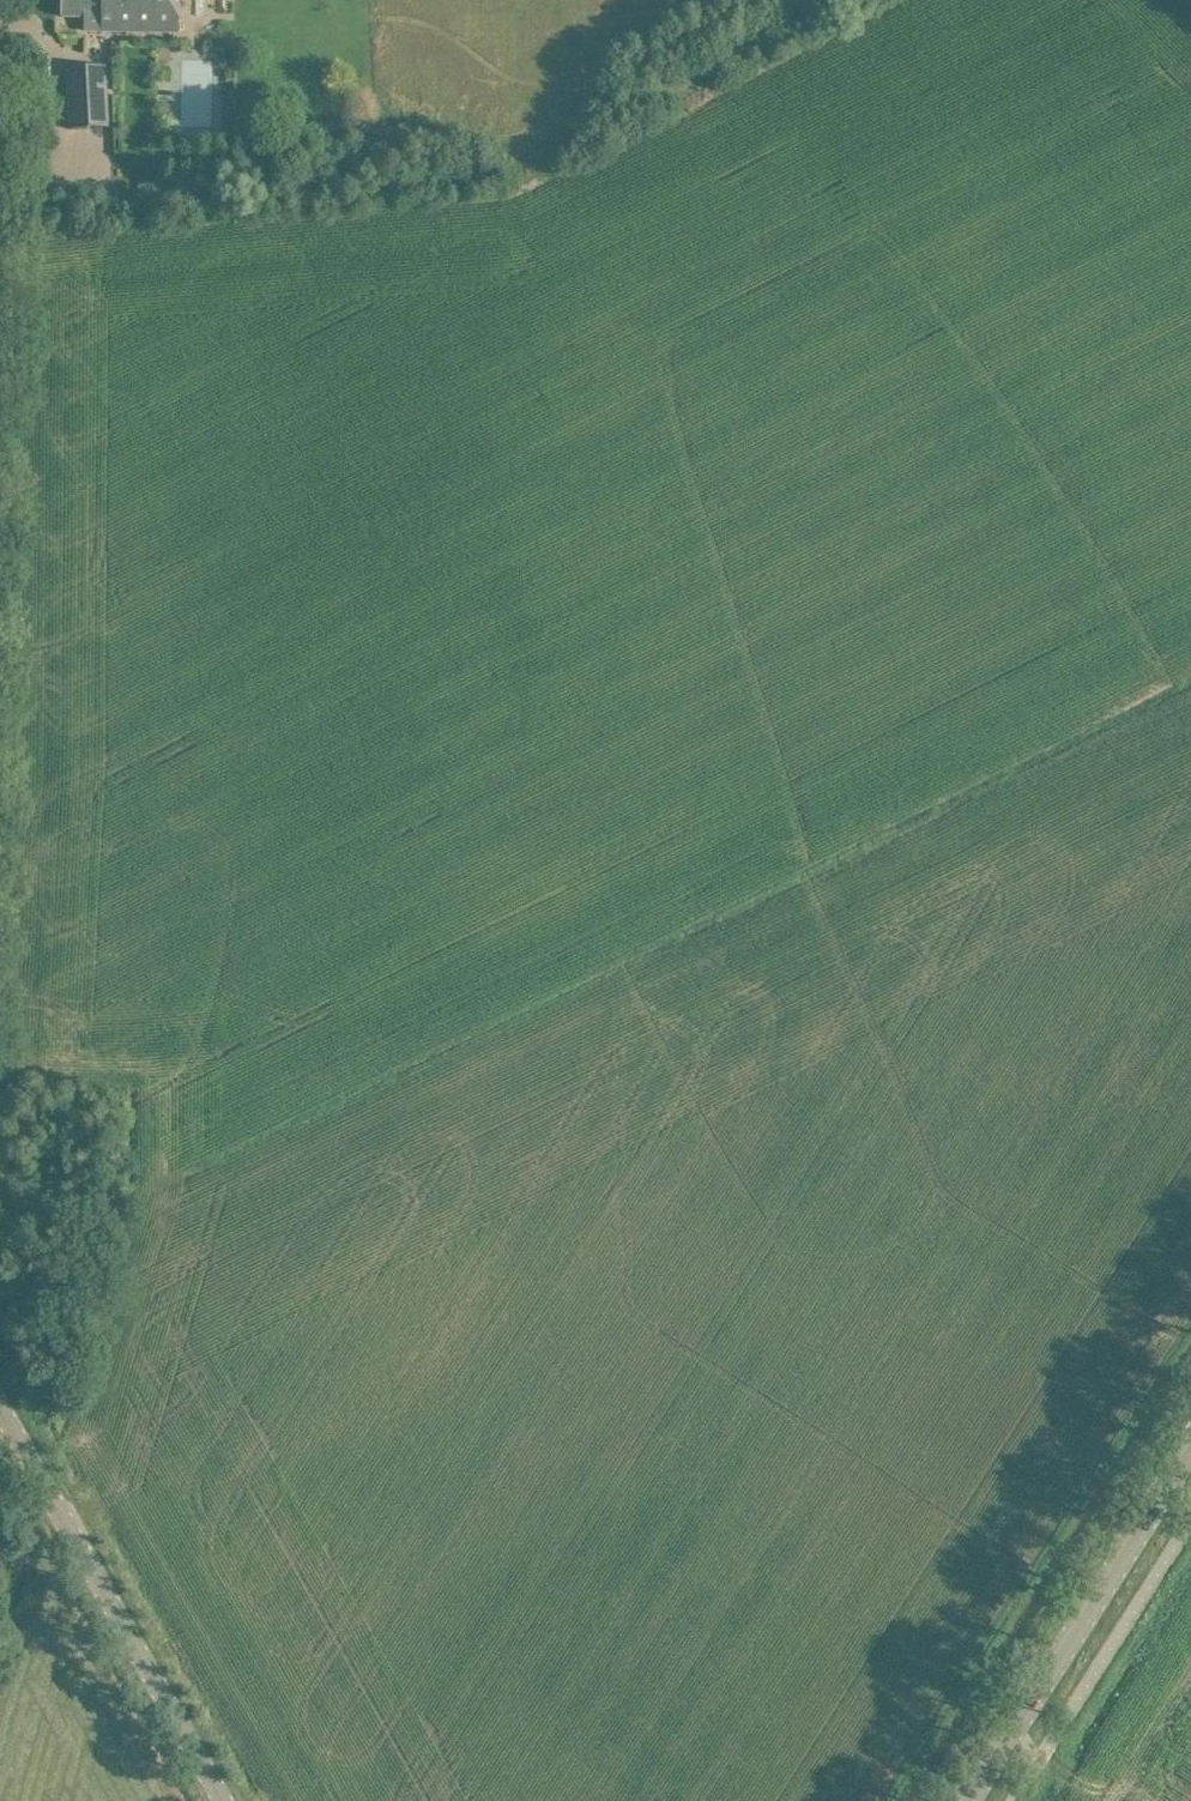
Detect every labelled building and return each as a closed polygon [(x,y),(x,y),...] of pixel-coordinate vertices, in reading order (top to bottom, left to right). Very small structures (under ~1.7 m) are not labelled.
[(103,30),(103,25),(173,26),(174,0),(62,0),(62,14),(86,15),(85,29),(103,30)] [(70,129),(94,128),(111,127),(108,66),(68,67),(70,129)] [(161,178),(142,179),(144,202),(162,201),(161,178)]
